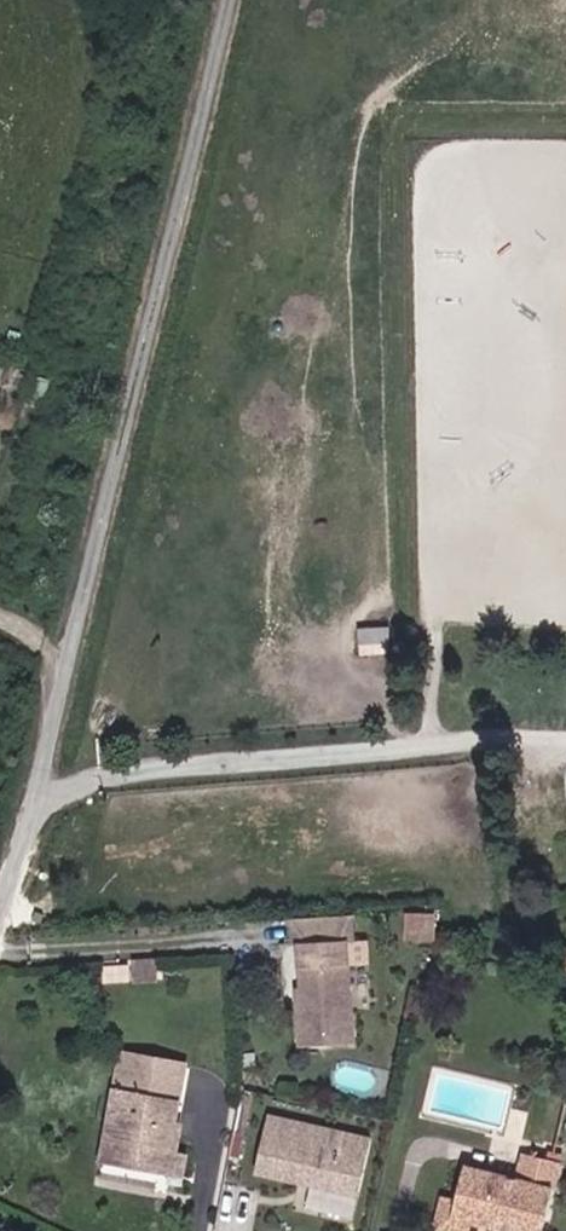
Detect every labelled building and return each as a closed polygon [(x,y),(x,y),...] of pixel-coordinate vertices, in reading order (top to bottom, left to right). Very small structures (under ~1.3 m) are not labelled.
[(388,652),(387,631),(361,632),(362,652),(388,652)] [(430,939),(433,914),(414,912),(411,937),(430,939)] [(351,1044),(344,941),(351,940),(349,914),(291,918),(293,944),(299,944),(302,986),(307,994),(308,1003),(298,1003),(300,1046),(351,1044)] [(173,1018),(177,969),(134,972),(130,1015),(173,1018)] [(308,1003),(307,994),(302,986),(297,990),(298,1003),(308,1003)] [(174,1126),(185,1065),(122,1053),(100,1161),(172,1174),(176,1155),(181,1127),(174,1126)] [(243,1139),(252,1097),(241,1095),(233,1138),(243,1139)] [(359,1196),(371,1141),(268,1118),(255,1172),(359,1196)] [(182,1176),(185,1157),(176,1155),(172,1174),(182,1176)] [(558,1166),(523,1158),(516,1181),(464,1168),(456,1202),(452,1218),(468,1222),(504,1230),(543,1230),(558,1166)] [(468,1222),(452,1218),(456,1202),(443,1200),(436,1227),(452,1230),(466,1230),(468,1222)]
